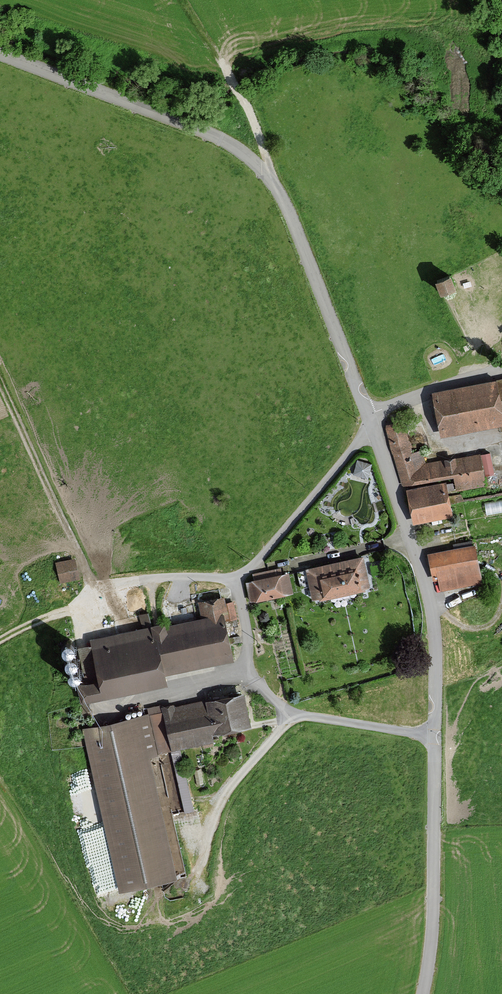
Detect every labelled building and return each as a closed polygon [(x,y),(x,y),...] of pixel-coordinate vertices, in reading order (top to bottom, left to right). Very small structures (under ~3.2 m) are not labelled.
[(433,282),(439,295),(453,288),(447,276),(433,282)] [(430,395),(439,439),(501,426),(501,415),(500,405),(501,405),(501,380),(430,395)] [(403,423),(385,427),(399,488),(450,477),(453,491),(483,485),(476,453),(423,465),(420,451),(410,453),(403,423)] [(483,454),(488,476),(497,474),(492,452),(483,454)] [(356,461),(356,474),(372,474),(372,461),(356,461)] [(443,483),(404,490),(411,525),(449,518),(443,483)] [(501,512),(501,502),(487,504),(488,513),(501,512)] [(472,545),(426,554),(431,581),(436,580),(438,590),(480,582),(472,545)] [(311,600),(367,587),(360,556),(304,569),(311,600)] [(58,560),(58,570),(79,569),(78,559),(58,560)] [(248,602),(290,593),(286,572),(280,574),(279,568),(251,574),(253,580),(244,582),(248,602)] [(162,677),(232,662),(223,623),(228,622),(222,595),(194,601),(198,619),(163,626),(163,623),(85,640),(94,680),(73,685),(77,702),(163,683),(162,677)] [(209,734),(248,726),(241,693),(80,727),(114,892),(180,878),(166,815),(191,810),(179,749),(210,742),(209,734)]
